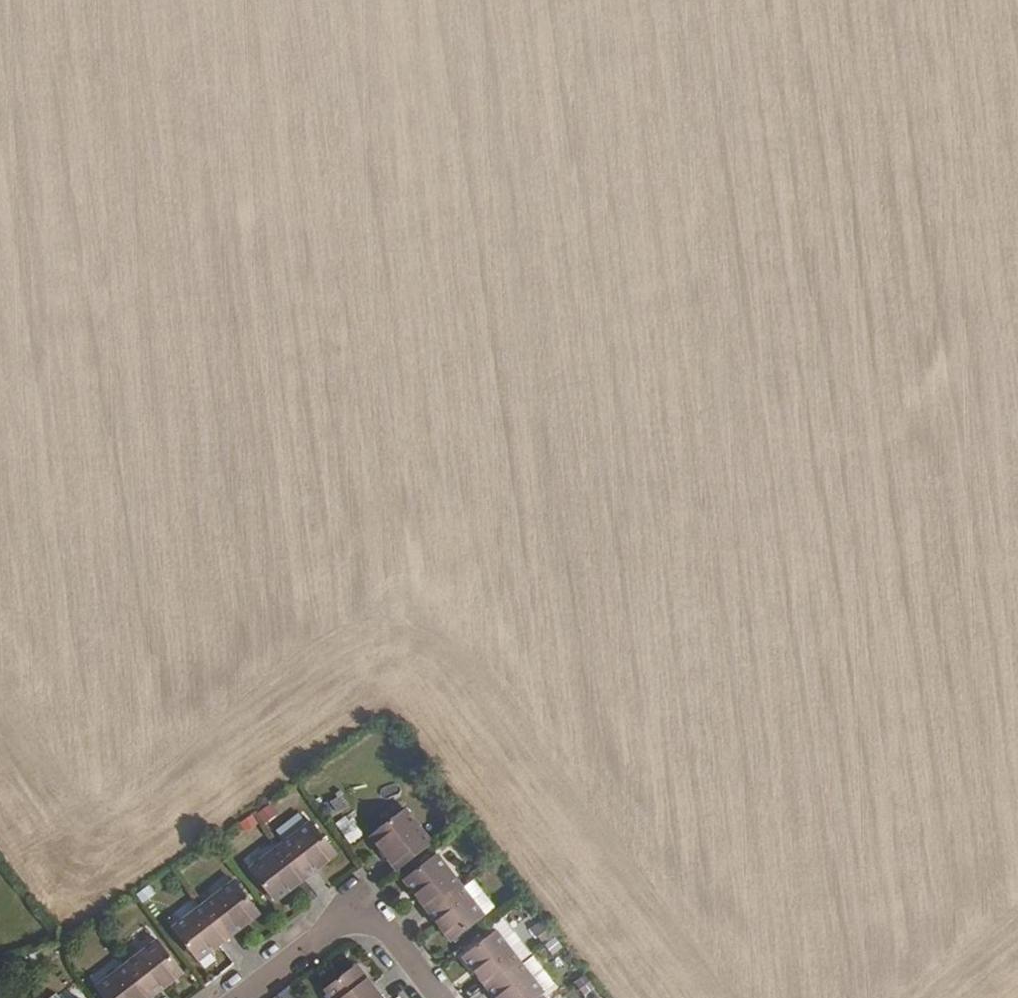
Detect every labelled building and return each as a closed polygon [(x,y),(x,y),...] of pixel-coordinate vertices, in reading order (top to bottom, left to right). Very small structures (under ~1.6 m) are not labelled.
[(241,818),(245,829),(275,817),(271,807),(241,818)] [(371,836),(397,870),(432,844),(405,810),(371,836)] [(300,812),(277,831),(282,838),(306,819),(300,812)] [(349,844),(362,835),(348,813),(335,822),(349,844)] [(281,846),(306,877),(336,854),(311,822),(281,846)] [(306,877),(281,846),(250,869),(275,901),(306,877)] [(460,886),(437,855),(405,880),(428,910),(460,886)] [(204,905),(228,937),(259,913),(235,881),(204,905)] [(484,916),(460,886),(428,910),(452,941),(484,916)] [(204,905),(174,929),(198,960),(228,937),(204,905)] [(519,962),(496,932),(464,957),(488,987),(519,962)] [(182,973),(158,941),(127,964),(152,996),(182,973)] [(519,962),(488,987),(496,997),(537,997),(543,993),(519,962)] [(127,964),(97,988),(105,997),(149,997),(152,996),(127,964)] [(379,996),(356,966),(325,990),(330,997),(376,997),(379,996)] [(279,997),(298,997),(289,986),(277,995),(279,997)]
